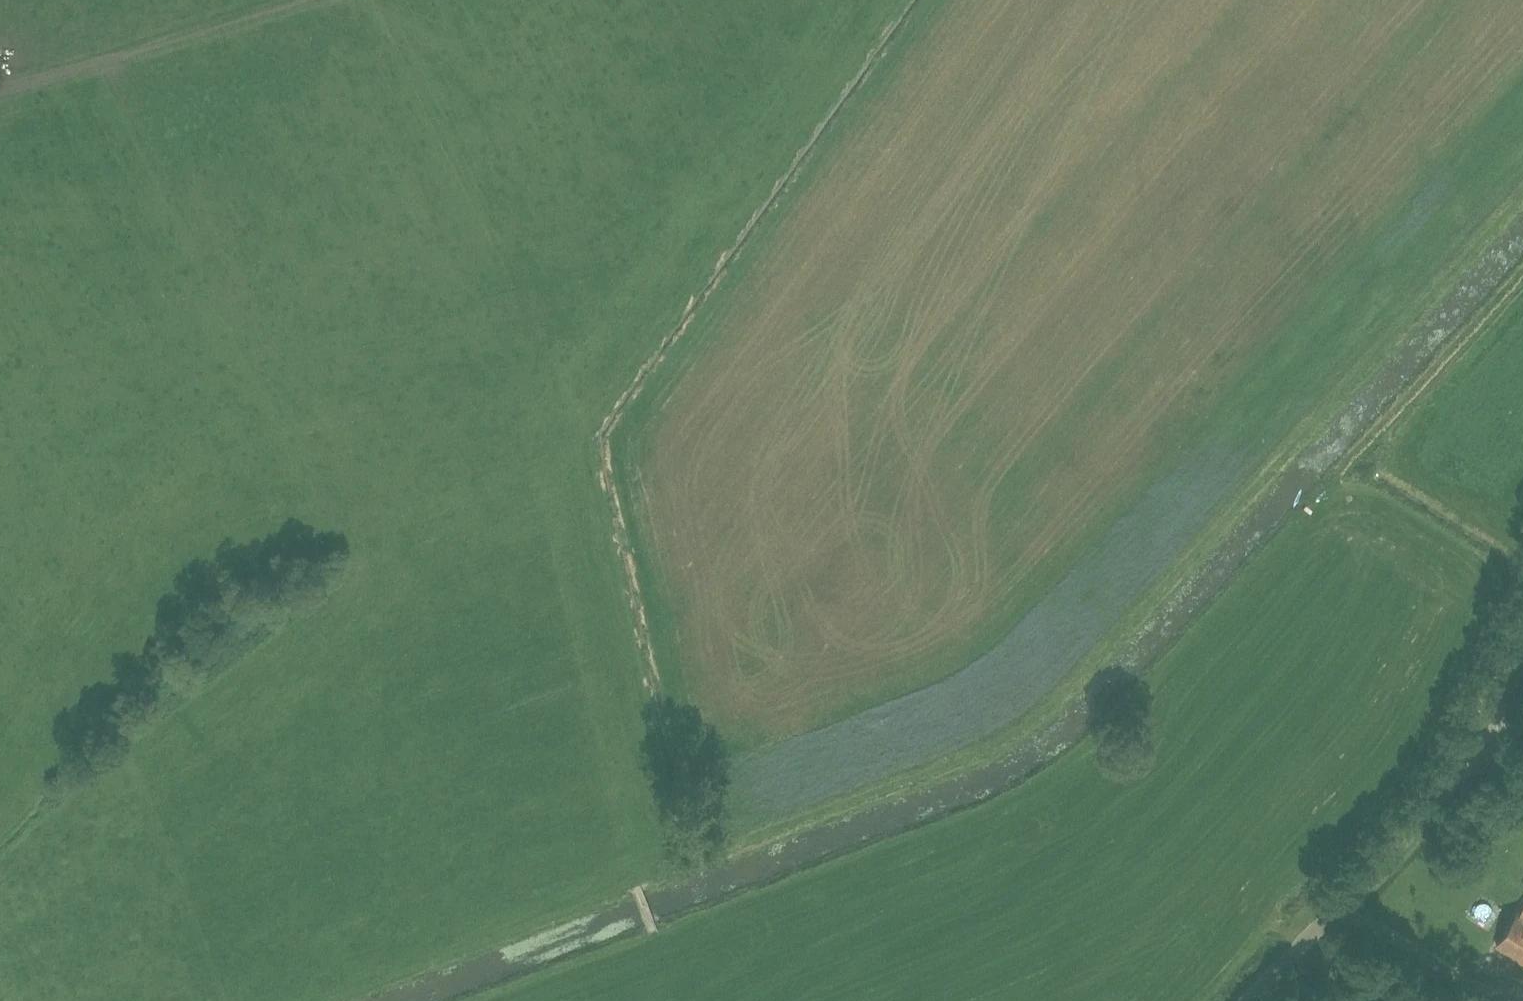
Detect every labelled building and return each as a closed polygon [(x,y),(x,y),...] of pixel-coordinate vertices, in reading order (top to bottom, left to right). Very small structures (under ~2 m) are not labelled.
[(1520,908),(1496,946),(1522,963),(1522,910),(1520,908)]
